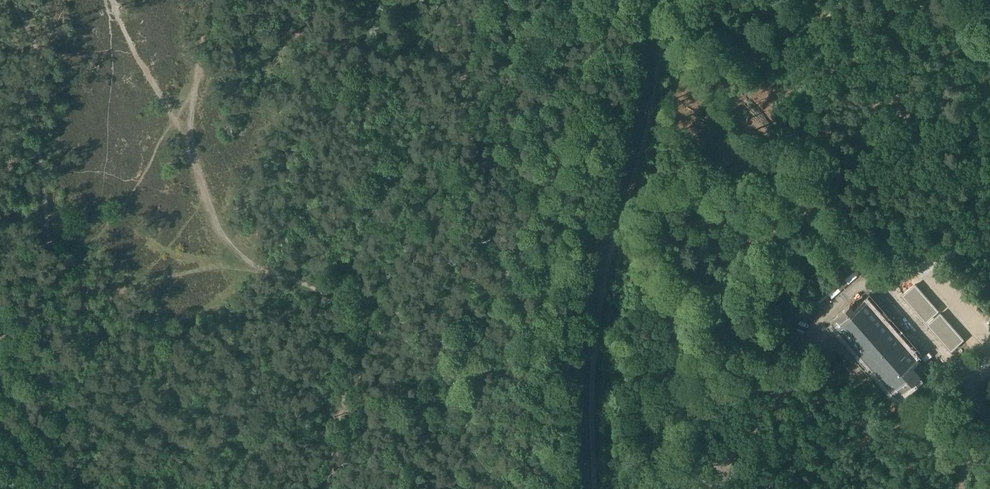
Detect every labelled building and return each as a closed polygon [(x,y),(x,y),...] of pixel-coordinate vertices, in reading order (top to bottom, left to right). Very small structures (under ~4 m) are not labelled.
[(916,284),(903,295),(926,321),(939,311),(916,284)] [(850,303),(831,320),(885,382),(876,390),(888,404),(927,369),(865,298),(854,308),(850,303)] [(941,313),(928,324),(951,351),(964,340),(941,313)] [(681,468),(676,475),(684,481),(689,475),(681,468)]
